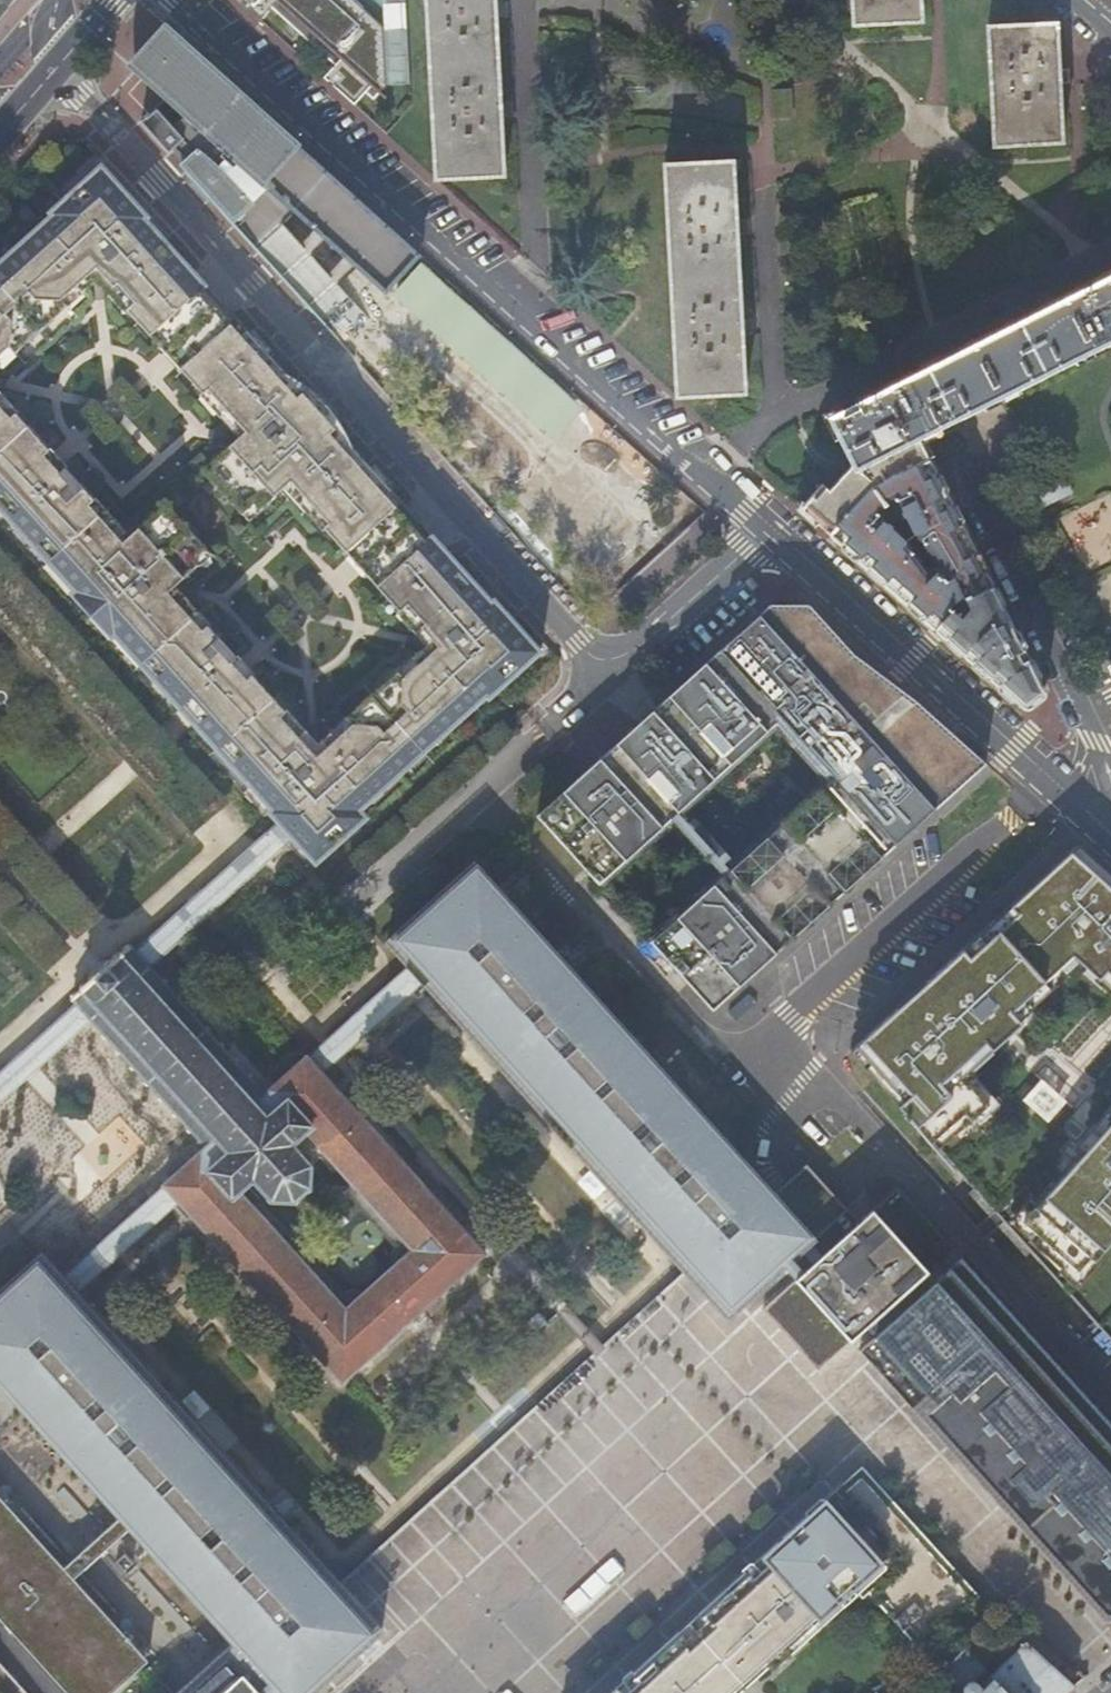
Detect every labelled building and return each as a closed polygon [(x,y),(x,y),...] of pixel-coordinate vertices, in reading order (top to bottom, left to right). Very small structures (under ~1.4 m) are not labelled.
[(239,2),(258,20),(276,1),(330,50),(366,11),(355,0),(241,0),(239,2)] [(435,180),(503,177),(500,118),(512,118),(512,102),(500,102),(495,19),(507,19),(506,3),(495,3),(494,0),(426,0),(435,180)] [(855,27),(923,23),(921,0),(854,0),(855,27)] [(1056,26),(990,28),(995,147),(1061,144),(1059,87),(1071,85),(1070,70),(1058,71),(1056,26)] [(342,346),(369,322),(282,225),(292,213),(385,296),(420,257),(172,34),(136,71),(184,115),(173,128),(155,109),(140,123),(167,154),(173,149),(192,170),(186,175),(342,346)] [(733,164),(665,167),(677,398),(745,394),(741,336),(754,336),(752,321),(741,321),(737,237),(748,237),(747,221),(736,222),(733,164)] [(97,186),(89,177),(49,213),(52,216),(0,262),(0,355),(9,347),(15,353),(67,306),(62,300),(77,287),(82,293),(102,275),(132,307),(128,311),(203,394),(208,390),(246,432),(202,471),(242,515),(254,504),(259,510),(291,482),(328,524),(323,529),(399,612),(403,608),(433,641),(413,659),(419,665),(403,679),(397,673),(346,720),(351,726),(336,740),(330,733),(310,751),(280,717),(285,713),(207,626),(202,631),(167,593),(198,565),(193,559),(205,548),(165,505),(123,543),(89,505),(94,501),(15,414),(10,419),(0,408),(0,511),(73,592),(71,594),(112,639),(114,637),(271,811),(269,813),(309,857),(320,847),(327,855),(356,828),(350,821),(486,697),(489,700),(528,664),(521,656),(533,644),(494,601),(491,603),(352,449),(351,445),(349,441),(347,437),(344,432),(342,428),(340,424),(334,429),(303,394),(308,389),(306,387),(301,383),(294,379),(286,375),(146,220),(148,218),(109,175),(97,186)] [(931,461),(920,439),(1110,342),(1110,254),(987,315),(821,396),(855,466),(830,492),(824,487),(802,510),(831,537),(876,488),(931,461)] [(414,269),(394,291),(427,321),(431,316),(433,318),(435,320),(438,321),(441,323),(445,323),(450,323),(453,322),(457,321),(460,319),(462,317),(464,315),(414,269)] [(592,285),(579,298),(601,317),(613,304),(592,285)] [(931,461),(876,488),(831,537),(1023,710),(1048,691),(931,461)] [(808,606),(769,606),(536,816),(598,885),(777,725),(827,781),(650,942),(712,1011),(985,764),(914,701),(854,656),(808,606)] [(1108,618),(1087,628),(1110,680),(1110,617),(1108,618)] [(939,1151),(975,1117),(980,1123),(1000,1104),(969,1071),(1081,964),(1110,990),(1110,878),(1076,847),(849,1051),(939,1151)] [(774,1195),(474,867),(386,945),(413,975),(426,989),(686,1275),(728,1320),(784,1268),(847,1210),(806,1165),(774,1195)] [(228,1208),(239,1197),(254,1182),(270,1198),(266,1201),(270,1205),(273,1202),(294,1202),(297,1206),(300,1203),(297,1200),(307,1191),(310,1194),(312,1192),(309,1188),(311,1168),(315,1164),(312,1161),(308,1164),(292,1146),(306,1133),(313,1127),(275,1085),(264,1095),(250,1079),(253,1077),(249,1074),(247,1076),(236,1063),(238,1061),(235,1058),(233,1061),(222,1048),(224,1046),(222,1044),(219,1046),(208,1033),(210,1031),(208,1028),(205,1030),(193,1017),(195,1015),(193,1013),(191,1015),(178,1001),(181,999),(179,997),(176,999),(164,985),(166,983),(165,982),(162,984),(130,948),(121,956),(119,955),(96,968),(81,989),(82,990),(72,999),(104,1034),(102,1036),(105,1040),(108,1038),(119,1050),(116,1052),(119,1055),(122,1053),(133,1066),(131,1067),(133,1070),(135,1068),(148,1081),(145,1083),(147,1085),(150,1083),(162,1097),(159,1099),(161,1101),(164,1099),(176,1111),(173,1114),(175,1116),(178,1114),(190,1126),(187,1129),(190,1131),(192,1129),(210,1147),(189,1167),(228,1208)] [(426,989),(413,975),(333,1046),(313,1064),(326,1078),(346,1060),(426,989)] [(43,1072),(76,1035),(63,1023),(29,1060),(43,1072)] [(345,1314),(239,1197),(228,1208),(189,1167),(167,1189),(184,1207),(342,1383),(485,1255),(326,1078),(313,1064),(308,1057),(275,1085),(313,1127),(306,1133),(414,1251),(345,1314)] [(1074,1151),(1081,1157),(1023,1223),(1038,1237),(1031,1246),(1071,1280),(1090,1258),(1094,1263),(1110,1243),(1110,1109),(1074,1151)] [(184,1207),(167,1189),(68,1276),(84,1295),(184,1207)] [(873,1211),(795,1280),(764,1311),(820,1372),(928,1272),(873,1211)] [(45,1251),(0,1291),(0,1385),(7,1392),(132,1530),(147,1546),(231,1634),(285,1692),(314,1692),(382,1631),(340,1584),(84,1295),(68,1276),(45,1251)] [(868,1328),(875,1337),(859,1351),(931,1430),(1050,1562),(1105,1622),(1110,1622),(1110,1423),(962,1258),(936,1282),(928,1272),(868,1328)] [(938,1633),(972,1600),(867,1484),(855,1470),(728,1585),(738,1596),(799,1539),(822,1516),(937,1632),(938,1633)] [(70,1692),(142,1692),(163,1674),(91,1595),(77,1580),(0,1493),(0,1617),(70,1692)] [(924,1646),(937,1632),(822,1516),(799,1539),(846,1592),(853,1586),(914,1655),(924,1646)] [(147,1546),(132,1530),(77,1580),(91,1595),(147,1546)] [(846,1592),(799,1539),(738,1596),(785,1647),(832,1604),(836,1609),(850,1597),(846,1592)] [(607,1692),(733,1692),(762,1667),(766,1672),(784,1656),(779,1651),(785,1647),(738,1596),(728,1585),(607,1692)] [(959,1654),(992,1621),(972,1600),(938,1633),(956,1651),(959,1654)] [(951,1656),(956,1651),(938,1633),(937,1632),(924,1646),(942,1664),(948,1659),(946,1656),(949,1654),(951,1656)] [(231,1634),(167,1692),(285,1692),(231,1634)] [(1066,1689),(1019,1645),(983,1679),(986,1681),(998,1692),(1061,1692),(1066,1689)] [(986,1681),(975,1691),(970,1686),(981,1676),(959,1654),(956,1651),(951,1656),(949,1654),(946,1656),(948,1659),(942,1664),(943,1675),(956,1688),(956,1690),(956,1692),(998,1692),(986,1681)]
